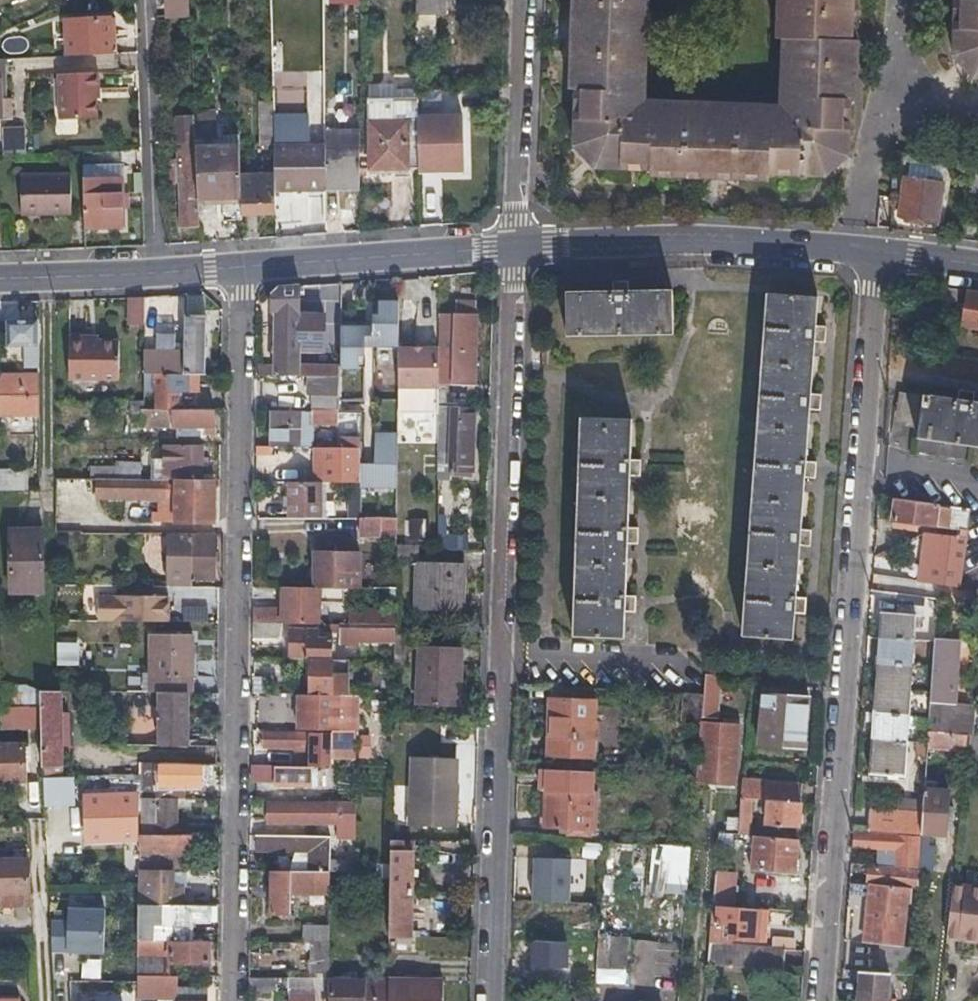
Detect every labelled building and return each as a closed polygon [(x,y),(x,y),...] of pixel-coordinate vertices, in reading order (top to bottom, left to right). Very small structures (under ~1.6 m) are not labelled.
[(164,2),(165,17),(189,17),(188,0),(164,0),(164,2)] [(834,164),(846,155),(849,99),(856,99),(858,40),(851,39),(852,0),(778,0),(776,37),(781,37),(778,104),(642,97),(645,0),(571,0),(567,85),(572,85),(569,141),(588,163),(645,166),(645,173),(766,179),(767,171),(798,172),(823,174),(834,164)] [(953,54),(974,78),(977,78),(977,0),(955,0),(953,54)] [(430,31),(431,7),(415,8),(415,31),(430,31)] [(108,54),(108,37),(107,19),(63,22),(65,57),(108,54)] [(61,120),(77,119),(93,119),(93,89),(94,89),(94,72),(58,74),(61,120)] [(279,141),(279,137),(278,134),(284,134),(283,104),(270,104),(270,109),(271,140),(271,141),(279,141)] [(258,140),(271,140),(270,109),(258,109),(258,140)] [(416,122),(417,167),(461,167),(461,115),(416,115),(416,122)] [(199,226),(197,199),(194,137),(193,116),(175,117),(177,159),(168,160),(169,183),(178,183),(180,227),(199,226)] [(368,168),(417,167),(416,122),(368,121),(368,168)] [(23,150),(23,126),(1,126),(1,150),(23,150)] [(240,219),(240,215),(239,176),(238,146),(204,147),(203,136),(194,137),(197,199),(219,198),(220,219),(240,219)] [(326,187),(341,187),(357,187),(356,152),(326,152),(326,187)] [(275,187),(299,187),(323,187),(323,156),(274,157),(275,187)] [(969,179),(967,193),(977,194),(977,167),(971,166),(969,179)] [(239,176),(240,215),(273,213),(272,174),(239,176)] [(21,216),(33,215),(44,215),(44,209),(71,209),(70,175),(20,176),(21,216)] [(898,214),(910,216),(922,218),(921,222),(936,224),(943,182),(903,176),(898,214)] [(130,229),(126,177),(88,179),(90,230),(130,229)] [(276,287),(273,290),(270,294),(270,310),(276,310),(275,375),(296,374),(296,365),(297,285),(276,287)] [(977,331),(977,291),(943,286),(941,298),(965,301),(961,329),(977,331)] [(671,333),(671,312),(670,291),(565,293),(566,336),(671,333)] [(743,633),(767,634),(792,636),(816,298),(768,294),(743,633)] [(142,299),(129,298),(128,298),(127,325),(141,325),(142,299)] [(436,385),(454,385),(471,385),(472,314),(471,314),(471,301),(452,301),(452,313),(437,313),(436,348),(436,385)] [(355,305),(343,305),(343,332),(355,331),(355,305)] [(182,351),(182,373),(196,373),(199,373),(200,315),(183,314),(182,351)] [(20,367),(37,367),(36,318),(2,319),(2,345),(20,345),(20,367)] [(154,322),(154,331),(172,331),(172,322),(154,322)] [(182,373),(182,351),(171,351),(172,331),(154,331),(153,351),(141,351),(140,373),(182,373)] [(84,342),(84,338),(66,338),(67,379),(116,378),(116,342),(84,342)] [(373,347),(372,363),(391,364),(392,349),(373,347)] [(436,348),(396,348),(396,361),(395,387),(436,387),(436,385),(436,348)] [(296,365),(296,374),(304,374),(336,374),(336,364),(296,365)] [(182,373),(140,373),(140,384),(154,384),(153,390),(156,390),(156,409),(176,409),(176,389),(196,389),(196,373),(182,373)] [(335,393),(336,374),(304,374),(304,393),(335,393)] [(36,395),(36,377),(0,377),(0,414),(36,414),(36,395)] [(912,397),(903,395),(900,420),(918,423),(916,437),(977,446),(977,403),(922,395),(922,398),(912,397)] [(132,400),(132,411),(132,422),(140,422),(139,427),(212,428),(212,409),(176,409),(156,409),(140,408),(140,400),(132,400)] [(436,406),(436,438),(435,470),(470,471),(473,407),(436,406)] [(299,411),(284,411),(269,410),(269,446),(300,446),(299,411)] [(335,425),(360,426),(361,410),(335,410),(335,425)] [(313,411),(299,411),(300,446),(312,447),(313,425),(313,411)] [(335,426),(335,419),(335,412),(313,411),(313,425),(335,426)] [(574,637),(599,638),(623,638),(630,420),(581,418),(574,637)] [(395,487),(395,435),(372,435),(372,463),(358,463),(357,482),(357,486),(395,487)] [(358,463),(358,459),(358,436),(339,436),(339,448),(326,447),(325,482),(357,482),(358,463)] [(152,480),(202,480),(203,445),(163,445),(163,460),(152,460),(152,480)] [(113,465),(113,480),(138,480),(138,465),(113,465)] [(25,489),(25,467),(0,468),(0,490),(25,489)] [(213,480),(202,480),(152,480),(138,480),(113,480),(104,481),(94,481),(94,497),(159,496),(160,512),(151,512),(151,521),(213,521),(213,480)] [(264,509),(282,509),(300,509),(300,496),(285,496),(285,482),(264,481),(264,509)] [(970,508),(895,496),(892,519),(960,529),(959,536),(966,537),(970,508)] [(357,537),(366,537),(374,537),(394,540),(395,518),(357,518),(357,537)] [(430,543),(429,519),(404,520),(404,543),(430,543)] [(43,592),(43,560),(42,529),(9,530),(11,592),(43,592)] [(435,551),(449,551),(464,552),(464,546),(465,536),(435,532),(435,551)] [(926,532),(921,580),(961,586),(966,537),(959,536),(926,532)] [(212,533),(204,533),(196,533),(196,534),(185,533),(167,533),(167,587),(191,587),(191,578),(212,579),(212,533)] [(159,553),(159,548),(159,543),(145,543),(145,553),(159,553)] [(358,588),(358,571),(358,554),(315,553),(314,588),(316,588),(321,588),(358,588)] [(407,616),(430,616),(434,616),(434,569),(408,568),(407,616)] [(434,569),(434,616),(453,616),(454,569),(434,569)] [(251,623),(277,623),(278,623),(320,623),(321,588),(316,588),(314,588),(278,588),(277,608),(251,608),(251,623)] [(167,597),(150,596),(133,596),(96,596),(96,622),(167,622),(167,597)] [(366,624),(394,624),(394,610),(366,609),(366,624)] [(878,639),(912,641),(914,613),(879,611),(878,639)] [(278,636),(278,623),(277,623),(251,623),(251,639),(274,639),(278,636)] [(323,629),(325,629),(327,629),(327,632),(338,632),(338,644),(357,644),(357,642),(393,642),(394,624),(366,624),(322,623),(323,629)] [(291,659),(309,659),(331,660),(331,639),(307,638),(307,629),(287,629),(287,659),(291,659)] [(191,634),(149,633),(148,692),(157,692),(165,692),(186,693),(189,693),(191,634)] [(970,718),(960,717),(951,717),(951,712),(956,712),(960,640),(933,638),(928,730),(967,732),(969,732),(970,718)] [(911,665),(912,641),(878,639),(876,663),(911,665)] [(60,665),(68,665),(75,665),(76,644),(61,644),(60,665)] [(432,698),(433,647),(416,647),(414,697),(432,698)] [(433,647),(432,698),(432,705),(435,706),(456,706),(457,648),(433,647)] [(291,667),(291,659),(287,659),(251,658),(251,674),(280,674),(280,667),(291,667)] [(309,659),(309,695),(337,695),(339,695),(347,695),(348,660),(331,660),(309,659)] [(909,690),(911,665),(876,663),(875,688),(909,690)] [(705,674),(702,704),(702,714),(715,715),(718,675),(705,674)] [(907,714),(909,690),(875,688),(873,712),(907,714)] [(38,690),(39,699),(39,708),(43,778),(61,778),(57,690),(38,690)] [(158,747),(172,747),(186,748),(186,693),(165,692),(157,692),(158,747)] [(337,695),(309,695),(297,695),(297,730),(338,731),(339,695),(337,695)] [(759,745),(782,746),(805,748),(808,699),(762,696),(759,745)] [(432,705),(432,698),(414,697),(414,705),(432,705)] [(548,752),(570,754),(592,756),(595,701),(551,698),(548,752)] [(33,730),(34,707),(0,705),(0,729),(33,730)] [(906,739),(907,714),(873,712),(872,737),(906,739)] [(696,780),(714,781),(731,782),(736,726),(701,722),(696,780)] [(967,732),(928,730),(927,744),(933,745),(947,745),(947,752),(957,753),(957,746),(966,746),(967,732)] [(331,734),(297,733),(262,732),(262,748),(310,749),(310,766),(330,766),(331,734)] [(967,749),(977,750),(977,733),(969,732),(967,749)] [(357,735),(357,757),(375,756),(374,734),(357,735)] [(904,774),(906,739),(872,737),(870,773),(904,774)] [(927,744),(925,778),(935,779),(937,756),(932,755),(933,745),(927,744)] [(19,763),(18,745),(0,746),(0,782),(20,781),(19,763)] [(283,757),(283,765),(291,765),(291,762),(291,757),(283,757)] [(409,825),(429,825),(431,825),(432,758),(410,757),(409,825)] [(432,758),(431,825),(450,826),(452,758),(432,758)] [(158,784),(183,784),(198,785),(198,764),(158,763),(158,784)] [(291,765),(283,765),(283,768),(273,767),(273,785),(310,785),(310,767),(291,767),(291,765)] [(124,776),(124,772),(123,767),(90,768),(90,777),(124,776)] [(539,787),(543,787),(546,787),(545,826),(589,827),(591,770),(539,768),(539,787)] [(935,779),(925,778),(925,794),(922,829),(920,867),(931,868),(933,843),(929,843),(930,828),(944,827),(944,825),(946,801),(947,788),(934,787),(935,779)] [(750,799),(758,799),(765,800),(763,825),(797,827),(800,785),(741,780),(736,836),(746,837),(750,799)] [(158,784),(141,784),(141,795),(140,799),(141,799),(173,799),(183,799),(183,784),(158,784)] [(140,838),(140,835),(140,799),(141,795),(134,795),(101,796),(101,789),(87,790),(88,797),(85,797),(86,839),(140,838)] [(868,830),(922,829),(925,794),(898,793),(897,809),(869,807),(868,830)] [(154,823),(155,835),(174,835),(173,799),(141,799),(142,823),(154,823)] [(953,801),(946,801),(944,825),(951,825),(953,801)] [(339,804),(339,805),(340,806),(268,805),(267,822),(339,824),(340,872),(352,873),(354,805),(339,804)] [(271,826),(249,825),(249,835),(254,836),(271,836),(271,826)] [(890,850),(889,866),(908,867),(916,867),(919,832),(852,834),(851,847),(890,850)] [(155,835),(140,835),(140,838),(139,853),(188,853),(188,835),(174,835),(155,835)] [(308,852),(308,872),(327,873),(327,837),(271,836),(254,836),(255,850),(308,852)] [(753,837),(752,854),(751,872),(792,874),(795,839),(753,837)] [(388,852),(400,853),(400,840),(388,839),(388,852)] [(580,857),(599,858),(599,843),(581,842),(580,857)] [(411,853),(400,853),(388,852),(388,879),(387,936),(415,937),(416,931),(409,931),(411,853)] [(566,901),(568,856),(528,855),(527,900),(566,901)] [(1,896),(2,907),(26,905),(24,860),(0,862),(0,896),(1,896)] [(647,866),(647,892),(677,891),(677,865),(647,866)] [(866,881),(870,881),(907,884),(908,867),(889,866),(867,865),(866,881)] [(138,904),(187,905),(187,894),(187,869),(146,870),(146,890),(138,890),(138,904)] [(308,872),(289,872),(270,872),(270,914),(288,914),(288,889),(321,890),(321,895),(327,895),(327,873),(308,872)] [(882,943),(880,969),(889,970),(914,972),(916,944),(904,944),(907,884),(870,881),(866,942),(882,943)] [(964,882),(958,937),(977,940),(977,884),(964,882)] [(710,908),(722,909),(723,886),(712,885),(710,908)] [(202,893),(187,894),(187,905),(202,904),(202,893)] [(686,895),(679,894),(673,894),(671,916),(684,917),(686,895)] [(202,904),(187,905),(138,904),(137,940),(192,940),(192,921),(212,921),(212,904),(202,904)] [(60,906),(60,953),(104,952),(103,905),(60,906)] [(765,911),(722,909),(710,908),(707,945),(717,945),(717,926),(729,926),(729,940),(763,942),(765,911)] [(326,943),(326,932),(326,921),(301,921),(301,942),(309,943),(326,943)] [(627,967),(628,958),(629,948),(635,948),(635,939),(597,936),(595,965),(627,967)] [(768,937),(767,947),(784,948),(794,948),(796,938),(768,937)] [(527,939),(526,966),(564,968),(565,940),(527,939)] [(643,939),(642,944),(642,949),(670,951),(668,976),(679,976),(682,942),(643,939)] [(208,940),(192,940),(137,940),(136,975),(168,975),(168,960),(208,961),(208,940)] [(326,943),(309,943),(308,970),(326,970),(326,943)] [(767,947),(717,945),(707,945),(705,967),(783,968),(784,948),(767,947)] [(98,978),(99,959),(80,958),(79,977),(98,978)] [(880,969),(861,968),(858,1000),(887,1000),(889,970),(880,969)] [(246,990),(286,991),(287,978),(246,977),(246,990)] [(386,982),(385,1000),(442,1000),(442,979),(386,978),(386,982)] [(386,982),(326,980),(326,1000),(385,1000),(386,982)] [(206,989),(176,989),(176,1000),(206,1000),(206,989)]
